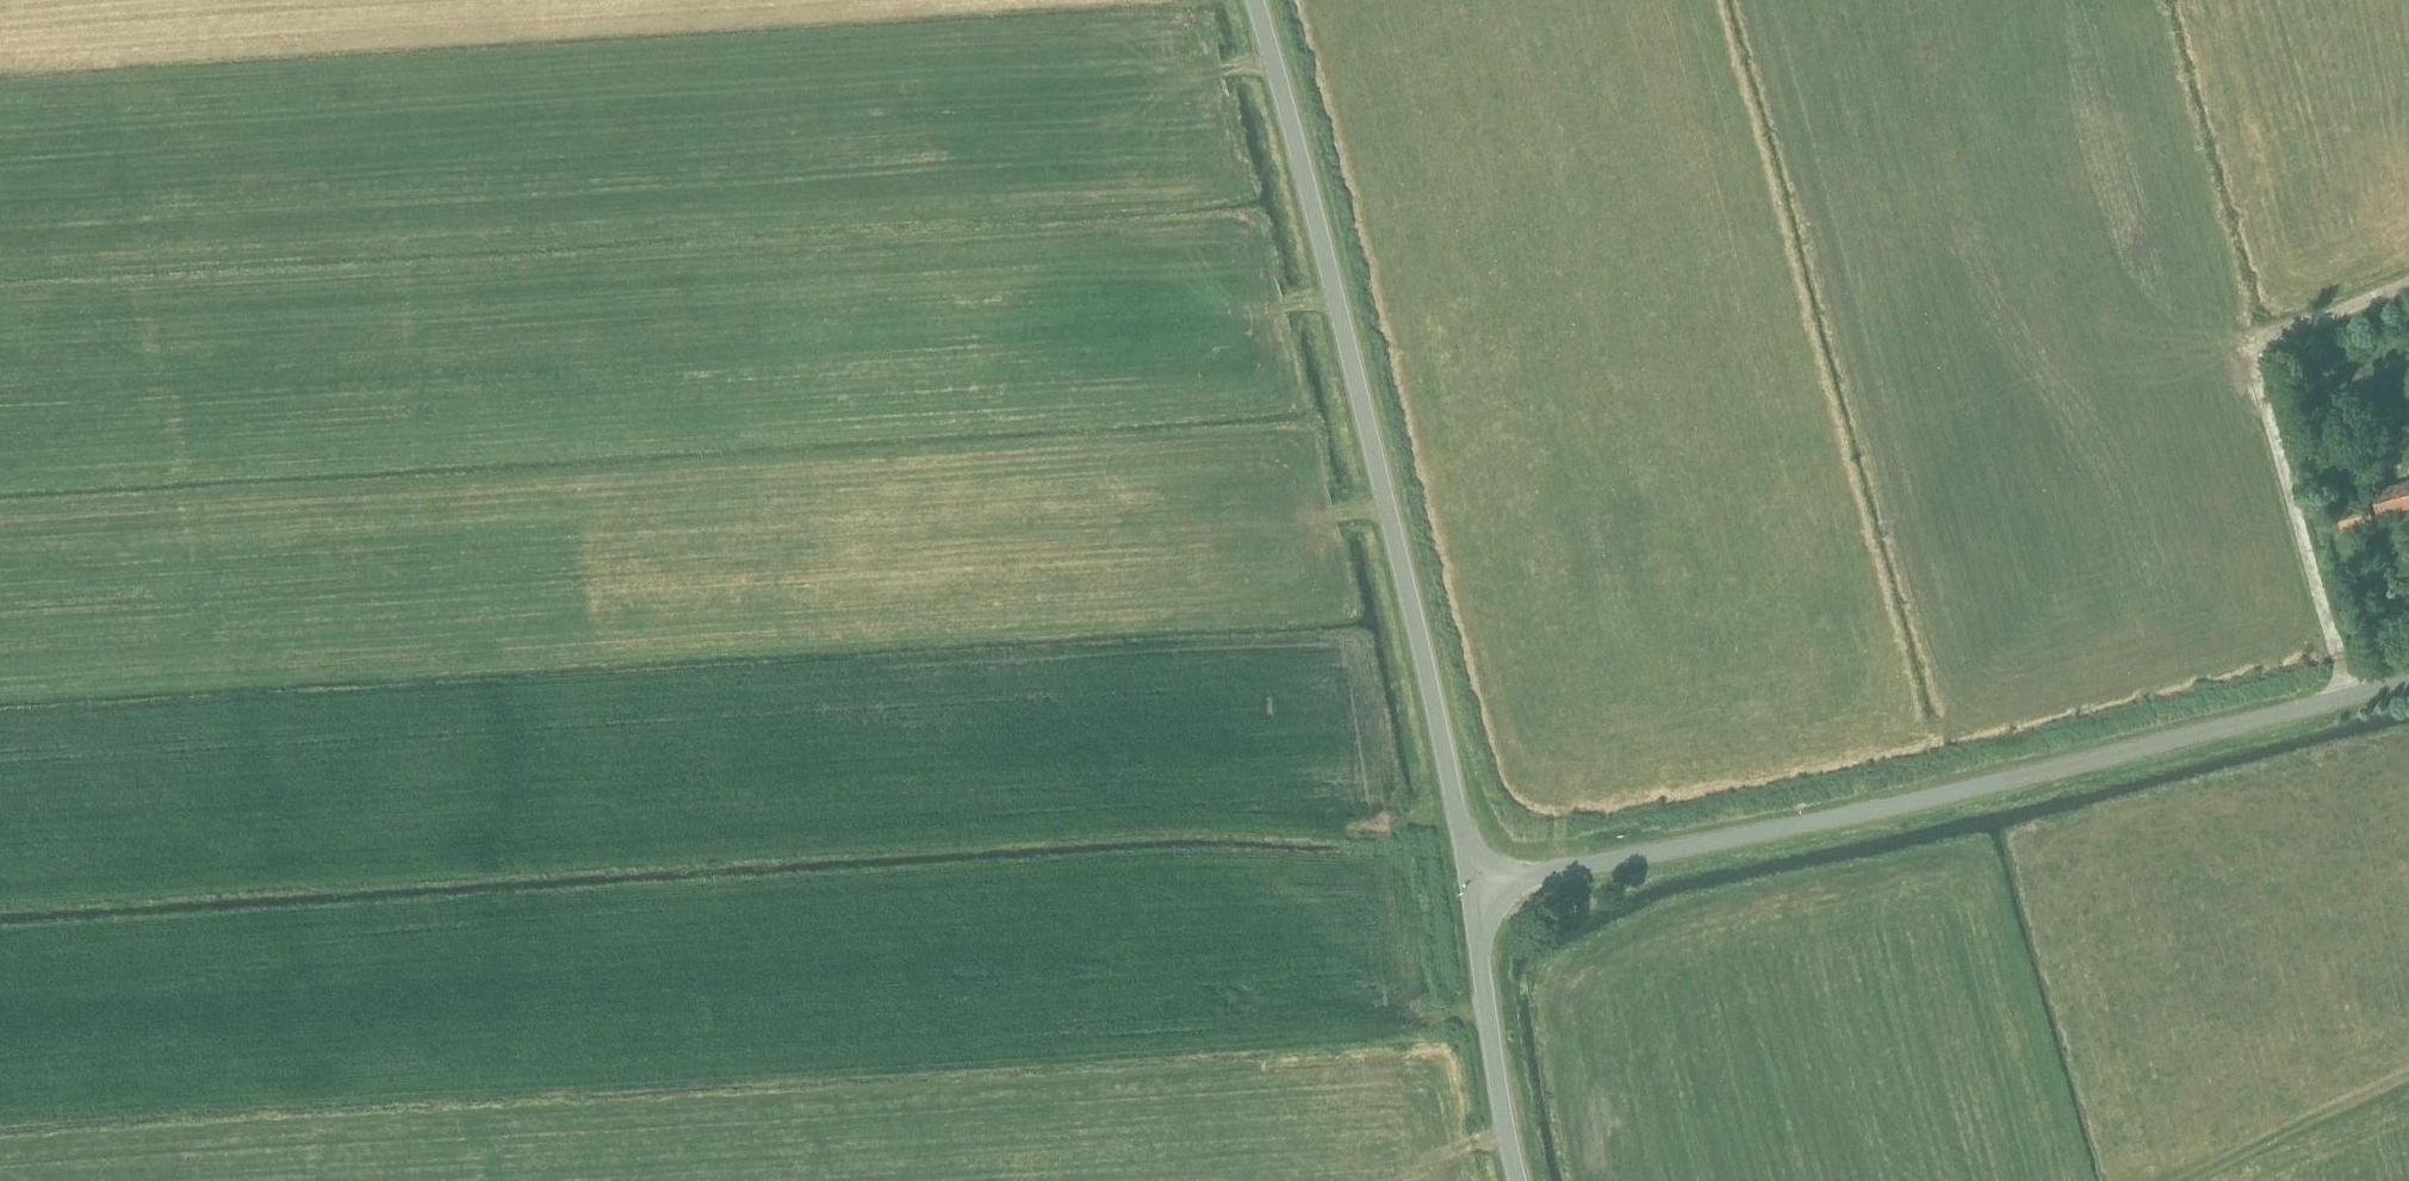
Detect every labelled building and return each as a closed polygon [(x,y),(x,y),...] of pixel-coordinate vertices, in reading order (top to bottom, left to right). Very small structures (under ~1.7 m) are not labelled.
[(2408,509),(2408,485),(2408,480),(2370,490),(2377,517),(2408,509)] [(2341,534),(2373,527),(2367,501),(2335,509),(2341,534)]
